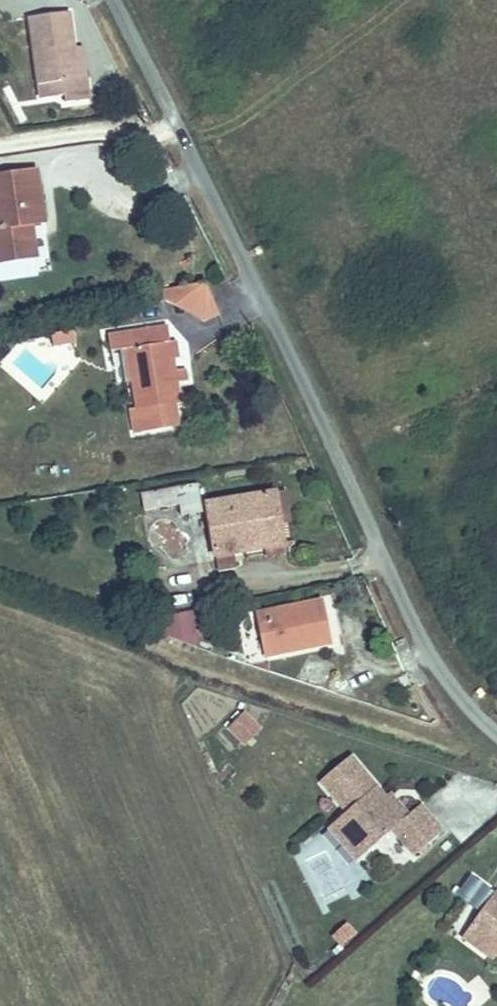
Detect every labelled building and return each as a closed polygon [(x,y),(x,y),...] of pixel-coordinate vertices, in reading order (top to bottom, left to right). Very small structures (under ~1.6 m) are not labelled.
[(40,93),(67,92),(66,75),(76,74),(73,44),(69,11),(32,13),(40,93)] [(66,75),(67,92),(90,89),(86,44),(73,44),(76,74),(66,75)] [(39,251),(36,212),(48,211),(43,163),(0,168),(0,255),(39,251)] [(207,278),(177,291),(192,327),(223,313),(207,278)] [(53,332),(55,346),(77,342),(75,329),(53,332)] [(171,341),(116,348),(117,363),(135,362),(141,422),(182,418),(176,371),(182,370),(180,354),(175,354),(174,344),(171,341)] [(181,513),(203,512),(201,482),(140,486),(142,507),(180,505),(181,513)] [(273,483),(207,497),(222,567),(256,560),(254,544),(284,537),(273,483)] [(261,611),(269,656),(335,643),(327,598),(261,611)] [(245,711),(228,730),(245,745),(262,726),(245,711)] [(350,756),(322,783),(350,812),(342,819),(372,851),(395,829),(418,853),(445,828),(421,803),(410,814),(398,801),(391,808),(384,800),(387,796),(350,756)] [(342,819),(331,829),(361,861),(372,851),(342,819)] [(467,898),(479,907),(494,887),(482,878),(467,898)] [(469,922),(496,943),(496,889),(494,887),(479,907),(469,922)] [(358,930),(349,921),(333,937),(341,946),(358,930)] [(461,932),(492,954),(496,948),(496,943),(469,922),(461,932)]
